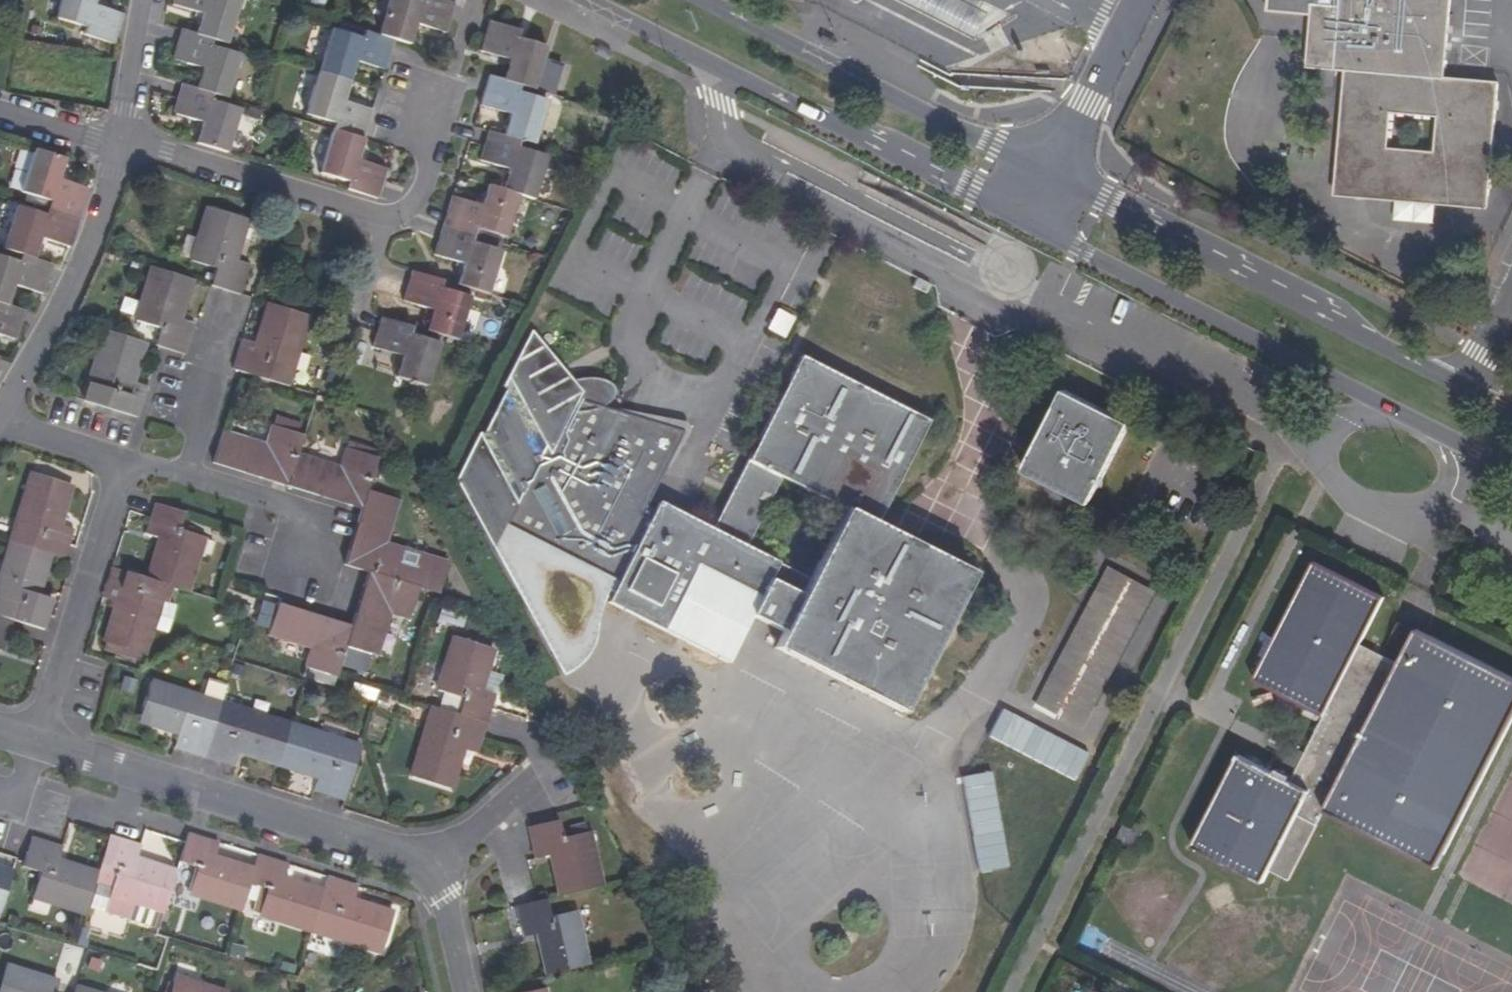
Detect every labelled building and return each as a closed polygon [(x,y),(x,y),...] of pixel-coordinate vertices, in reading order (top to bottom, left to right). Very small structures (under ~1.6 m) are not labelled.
[(124,14),(94,5),(96,0),(61,0),(55,18),(85,27),(84,34),(113,43),(124,14)] [(172,5),(201,14),(195,35),(211,40),(226,45),(239,1),(235,0),(174,0),(172,5)] [(415,0),(389,0),(378,36),(394,40),(409,45),(416,24),(445,33),(455,3),(444,0),(421,0),(420,2),(415,0)] [(973,0),(921,0),(1000,41),(1012,20),(973,0)] [(1314,15),(1312,36),(1309,67),(1347,70),(1336,197),(1395,202),(1435,205),(1488,209),(1492,159),(1499,84),(1445,79),(1452,0),(1271,0),(1269,12),(1314,15)] [(479,51),(508,60),(502,80),(519,85),(553,95),(562,64),(543,57),(546,47),(517,37),(519,31),(488,21),(479,51)] [(378,36),(363,31),(360,37),(331,28),(317,73),(349,82),(355,61),(385,70),(393,42),(394,40),(378,36)] [(195,35),(181,30),(172,59),(201,68),(194,89),(211,94),(227,98),(240,56),(210,46),(211,40),(195,35)] [(334,123),(332,130),(363,140),(372,110),(343,101),(349,82),(317,73),(304,114),(334,123)] [(546,101),(517,92),(519,85),(502,80),(487,75),(478,105),(508,114),(502,135),(518,140),(532,144),(546,101)] [(194,89),(181,85),(172,113),(201,123),(195,143),(226,153),(239,110),(210,100),(211,94),(194,89)] [(363,140),(332,130),(319,173),(349,183),(347,190),(378,200),(386,170),(357,159),(363,140)] [(488,131),(484,145),(479,160),(509,169),(503,190),(518,194),(533,199),(546,156),(516,147),(518,140),(502,135),(488,131)] [(20,191),(51,202),(49,208),(80,218),(88,188),(59,179),(65,159),(33,149),(20,191)] [(442,226),(473,235),(475,228),(505,237),(518,194),(503,190),(486,185),(481,204),(451,196),(442,226)] [(1435,205),(1395,202),(1393,222),(1434,225),(1435,205)] [(70,247),(80,218),(49,208),(47,215),(16,206),(3,249),(22,255),(34,259),(41,238),(70,247)] [(210,286),(240,295),(250,264),(233,258),(245,220),(210,208),(193,261),(215,269),(210,286)] [(500,250),(471,241),(473,235),(442,226),(439,237),(434,255),(463,264),(457,285),(487,295),(500,250)] [(22,255),(19,262),(0,256),(0,303),(7,305),(14,285),(43,294),(52,264),(34,259),(22,255)] [(160,328),(155,346),(158,347),(184,354),(193,324),(177,319),(190,279),(153,267),(136,321),(160,328)] [(431,316),(424,314),(419,329),(457,341),(470,296),(440,288),(442,281),(411,272),(411,274),(408,285),(403,301),(426,308),(433,310),(431,316)] [(922,292),(927,283),(913,276),(908,284),(922,292)] [(0,303),(0,336),(16,340),(26,311),(7,305),(0,303)] [(233,369),(241,372),(285,386),(306,316),(270,304),(257,344),(242,339),(233,369)] [(777,308),(766,328),(784,338),(795,318),(777,308)] [(410,335),(412,327),(381,318),(376,332),(372,347),(402,357),(396,376),(426,385),(439,343),(410,335)] [(508,532),(614,586),(653,510),(644,506),(682,431),(601,457),(550,386),(530,326),(458,468),(497,554),(508,532)] [(98,386),(92,403),(138,417),(147,386),(131,381),(143,342),(107,331),(90,383),(98,386)] [(609,604),(725,664),(750,615),(781,631),(774,647),(899,712),(971,573),(913,544),(876,525),(873,523),(925,421),(800,357),(711,529),(657,501),(639,538),(606,602),(609,604)] [(551,385),(550,386),(601,457),(602,456),(604,454),(606,452),(608,450),(610,446),(610,445),(612,442),(613,440),(614,435),(615,433),(615,429),(615,425),(615,422),(615,420),(614,415),(613,411),(613,410),(612,407),(611,406),(608,401),(606,397),(603,394),(600,391),(596,388),(594,387),(591,385),(587,384),(584,382),(581,382),(579,382),(577,381),(576,381),(575,381),(574,381),(573,381),(571,381),(568,381),(566,381),(565,382),(563,382),(562,382),(560,382),(559,383),(558,383),(556,383),(555,384),(554,384),(553,385),(552,385),(551,385)] [(92,403),(98,386),(90,383),(85,401),(92,403)] [(1037,443),(1023,470),(1043,480),(1089,503),(1129,423),(1064,390),(1037,443)] [(214,463),(287,486),(298,454),(303,435),(271,425),(266,444),(223,431),(214,463)] [(376,459),(362,453),(364,447),(348,441),(341,467),(298,454),(287,486),(361,509),(366,491),(371,477),(376,459)] [(362,453),(376,459),(378,452),(364,447),(362,453)] [(377,479),(382,460),(376,459),(371,477),(377,479)] [(70,485),(32,473),(11,543),(48,555),(64,560),(74,529),(58,524),(70,485)] [(385,543),(398,500),(366,491),(361,509),(359,514),(344,564),(368,572),(419,587),(438,593),(448,564),(385,543)] [(145,533),(161,538),(149,579),(168,585),(185,591),(202,537),(179,529),(183,512),(155,503),(150,517),(145,533)] [(37,595),(48,555),(11,543),(0,579),(0,597),(19,604),(14,621),(43,630),(51,600),(37,595)] [(1325,809),(1355,825),(1437,866),(1511,719),(1511,677),(1417,629),(1398,663),(1360,644),(1383,597),(1314,562),(1254,680),(1323,716),(1304,753),(1297,768),(1290,781),(1239,755),(1213,805),(1192,846),(1263,882),(1270,869),(1288,880),(1325,809)] [(1108,566),(1072,635),(1034,706),(1082,732),(1126,648),(1155,591),(1108,566)] [(126,657),(129,650),(143,654),(151,628),(167,633),(175,607),(163,602),(168,585),(149,579),(111,568),(102,598),(107,599),(117,603),(115,610),(105,642),(110,643),(108,652),(126,657)] [(368,572),(352,626),(346,647),(376,656),(389,613),(409,619),(419,587),(368,572)] [(107,599),(105,606),(115,610),(117,603),(107,599)] [(261,601),(254,626),(264,629),(272,605),(261,601)] [(352,626),(277,603),(273,617),(268,634),(310,647),(305,666),(336,677),(346,647),(352,626)] [(2,650),(11,621),(0,617),(0,650),(2,650)] [(479,688),(484,672),(491,649),(454,637),(438,690),(462,698),(457,714),(486,723),(495,693),(479,688)] [(140,662),(143,654),(129,650),(126,657),(140,662)] [(495,693),(500,677),(484,672),(479,688),(495,693)] [(174,749),(205,758),(218,714),(220,705),(150,683),(139,719),(180,732),(174,749)] [(457,714),(433,707),(412,777),(448,789),(461,749),(476,753),(486,723),(457,714)] [(237,710),(235,719),(218,714),(205,758),(234,767),(239,750),(279,762),(290,727),(237,710)] [(987,737),(1075,780),(1089,753),(1001,710),(987,737)] [(345,801),(361,748),(290,727),(279,762),(318,775),(314,791),(345,801)] [(978,874),(1009,869),(991,771),(961,777),(978,874)] [(587,832),(563,837),(559,820),(530,826),(537,858),(552,855),(561,896),(599,887),(587,832)] [(1124,823),(1116,839),(1120,841),(1128,825),(1124,823)] [(1128,825),(1120,841),(1134,848),(1143,833),(1128,825)] [(188,833),(185,842),(179,862),(195,867),(188,892),(242,908),(249,884),(253,871),(213,858),(218,842),(188,833)] [(140,845),(109,835),(101,863),(107,866),(118,869),(113,884),(105,911),(129,918),(135,901),(164,910),(176,873),(135,860),(140,845)] [(86,912),(97,874),(57,861),(61,846),(32,837),(24,860),(22,867),(39,872),(33,895),(86,912)] [(288,863),(258,854),(253,871),(249,884),(266,889),(259,913),(312,929),(323,892),(283,880),(288,863)] [(107,866),(102,880),(113,884),(118,869),(107,866)] [(1,911),(13,873),(0,869),(0,910),(1,911)] [(357,884),(328,875),(323,892),(312,929),(381,950),(392,913),(352,901),(357,884)] [(516,906),(523,937),(538,934),(548,974),(586,966),(574,911),(549,916),(546,899),(538,901),(516,906)] [(1086,926),(1078,944),(1101,955),(1109,937),(1086,926)] [(57,984),(5,968),(0,984),(0,991),(55,991),(57,984)] [(174,977),(169,991),(223,991),(174,977)]
